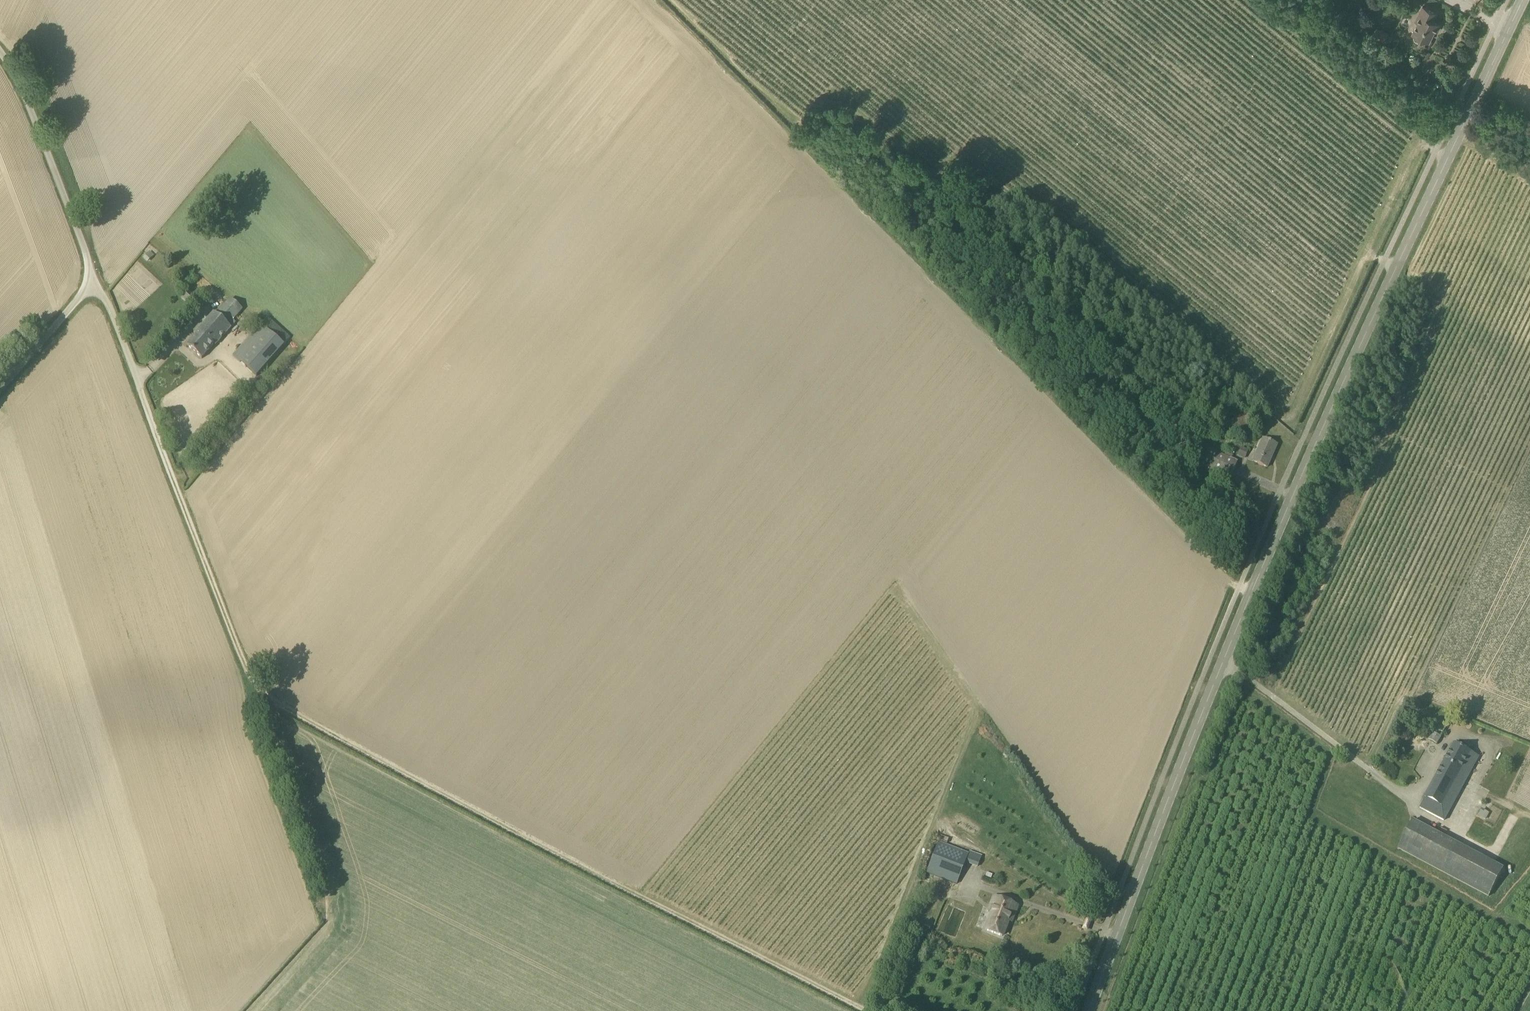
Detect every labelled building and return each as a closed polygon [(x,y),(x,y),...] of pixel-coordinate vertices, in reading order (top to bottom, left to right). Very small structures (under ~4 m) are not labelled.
[(1423,6),(1416,21),(1418,22),(1413,33),(1415,34),(1414,36),(1415,39),(1418,40),(1422,39),(1422,38),(1429,41),(1437,26),(1439,27),(1441,24),(1434,21),(1441,5),(1431,0),(1426,0),(1423,6)] [(1376,27),(1372,36),(1384,41),(1388,32),(1376,27)] [(199,327),(198,326),(193,332),(197,335),(187,345),(202,359),(214,345),(216,347),(233,329),(230,327),(235,321),(233,320),(243,310),(233,301),(231,299),(217,314),(214,311),(199,327)] [(234,356),(236,358),(257,377),(283,346),(281,344),(289,336),(273,321),(269,317),(234,356)] [(1267,468),(1277,445),(1262,439),(1252,461),(1267,468)] [(1237,462),(1222,456),(1208,449),(1201,467),(1229,479),(1237,462)] [(1438,745),(1485,660),(1492,648),(1480,641),(1473,653),(1426,738),(1438,745)] [(1444,821),(1479,757),(1455,744),(1420,808),(1444,821)] [(1489,897),(1504,869),(1413,820),(1399,848),(1489,897)] [(941,833),(939,837),(956,844),(957,840),(941,833)] [(969,854),(947,845),(939,842),(926,873),(956,885),(965,862),(969,854)] [(980,864),(981,855),(971,853),(969,862),(980,864)] [(1016,916),(1019,906),(995,896),(991,906),(994,907),(986,930),(1003,936),(1011,914),(1016,916)]
